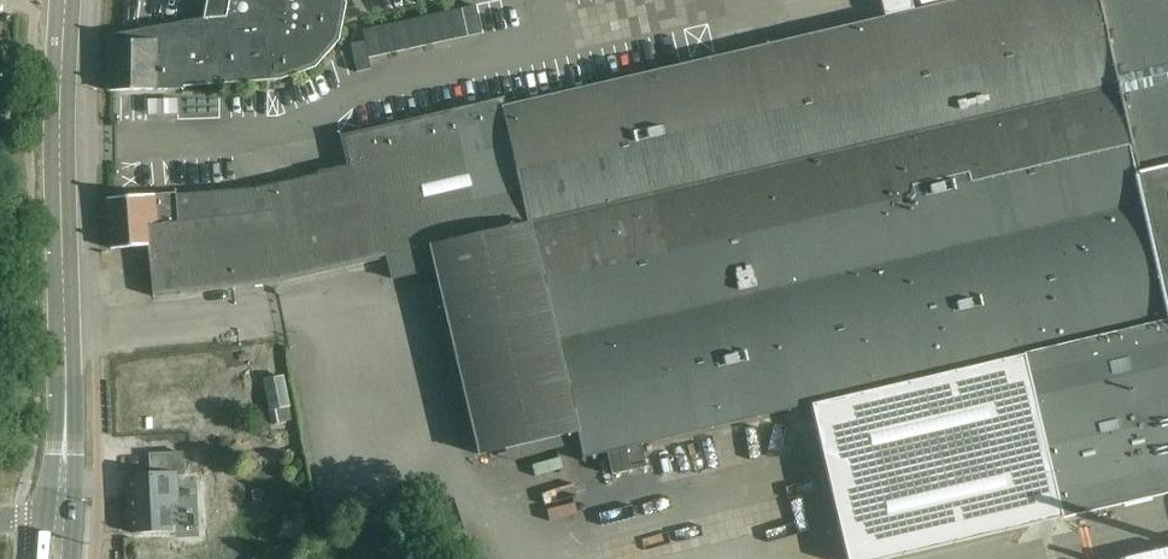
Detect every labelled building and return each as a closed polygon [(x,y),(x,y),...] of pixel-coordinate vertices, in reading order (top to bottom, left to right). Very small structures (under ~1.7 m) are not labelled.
[(107,199),(111,249),(147,247),(152,297),(281,284),(387,259),(392,280),(435,270),(478,456),(506,449),(575,433),(575,434),(577,434),(579,443),(582,457),(580,458),(582,462),(585,462),(584,458),(606,453),(612,476),(646,468),(641,445),(811,405),(847,558),(889,558),(1062,518),(1062,519),(1167,494),(1167,0),(965,0),(913,12),(910,0),(882,0),(886,18),(505,108),(503,100),(365,132),(341,138),(347,166),(253,187),(107,199)] [(280,81),(310,68),(336,42),(345,6),(343,0),(212,0),(209,13),(210,17),(203,18),(203,19),(164,26),(164,25),(109,36),(109,92),(183,89),(183,86),(275,79),(275,81),(280,81)] [(364,31),(369,58),(468,37),(462,10),(364,31)] [(263,381),(272,425),(293,421),(284,377),(263,381)] [(128,476),(131,534),(170,532),(169,504),(177,504),(176,475),(183,475),(182,454),(149,455),(150,475),(128,476)] [(1150,544),(1153,557),(1167,554),(1167,540),(1150,544)]
